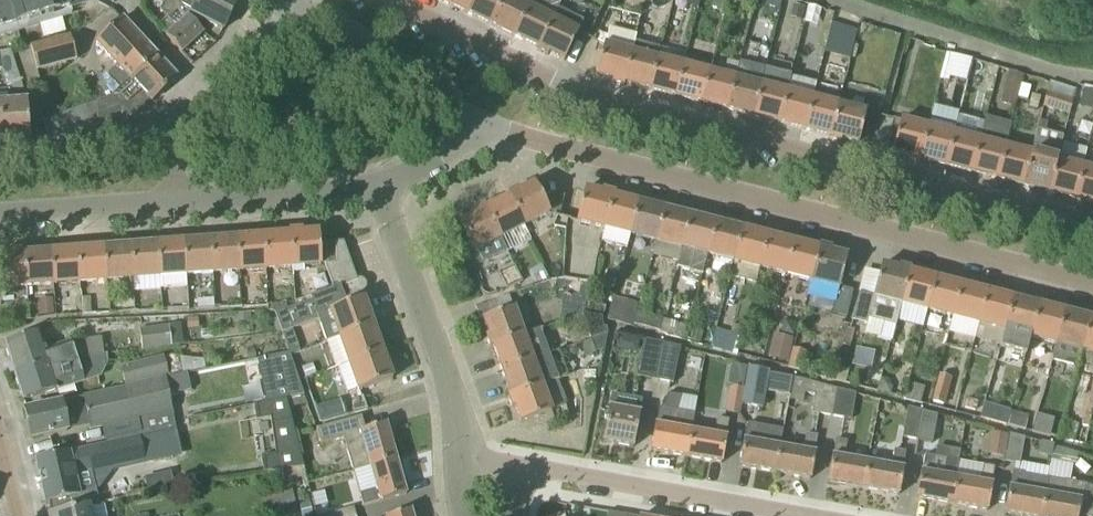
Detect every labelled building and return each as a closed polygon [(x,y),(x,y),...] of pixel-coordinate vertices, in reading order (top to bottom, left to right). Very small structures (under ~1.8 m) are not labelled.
[(98,1),(98,0),(0,0),(0,31),(98,1)] [(160,11),(168,20),(181,8),(184,2),(193,7),(196,0),(165,0),(160,11)] [(168,20),(174,26),(165,34),(181,52),(203,32),(193,21),(195,16),(222,30),(237,0),(196,0),(193,7),(184,2),(181,8),(168,20)] [(442,1),(466,13),(472,0),(442,0),(442,1)] [(466,13),(489,24),(501,0),(472,0),(466,13)] [(527,6),(515,0),(501,0),(489,24),(513,36),(527,6)] [(513,36),(538,48),(557,10),(559,5),(548,0),(532,0),(529,7),(527,6),(513,36)] [(812,3),(806,21),(818,26),(825,7),(812,3)] [(557,10),(538,48),(536,50),(547,55),(548,53),(564,60),(578,31),(577,30),(581,21),(557,10)] [(156,54),(122,18),(96,43),(129,79),(156,54)] [(832,23),(825,52),(849,60),(857,31),(832,23)] [(600,34),(598,42),(604,45),(596,76),(612,80),(612,83),(623,86),(624,83),(635,42),(636,35),(609,28),(607,36),(600,34)] [(69,36),(31,47),(37,70),(76,58),(69,36)] [(911,39),(910,50),(934,54),(936,43),(911,39)] [(624,83),(650,90),(660,48),(635,42),(624,83)] [(650,90),(676,96),(686,55),(660,48),(650,90)] [(0,52),(0,65),(9,95),(22,91),(9,51),(0,52)] [(96,101),(98,131),(118,130),(177,77),(156,54),(129,79),(109,97),(109,96),(96,101)] [(686,55),(676,96),(702,103),(713,60),(712,60),(711,61),(686,55)] [(726,64),(713,60),(702,103),(727,110),(739,64),(727,61),(726,64)] [(727,110),(728,110),(752,116),(765,68),(765,67),(739,60),(739,64),(727,110)] [(765,68),(752,116),(778,123),(790,76),(790,75),(765,68)] [(790,76),(778,123),(804,129),(812,97),(817,83),(790,76)] [(1041,107),(1068,114),(1075,89),(1049,81),(1041,107)] [(1080,103),(1092,106),(1092,84),(1086,82),(1080,103)] [(866,113),(869,100),(841,93),(838,104),(830,136),(829,136),(829,139),(840,142),(841,139),(858,143),(866,113)] [(804,129),(829,136),(830,136),(838,104),(812,97),(804,129)] [(29,140),(26,103),(8,104),(0,105),(0,143),(11,142),(29,140)] [(932,112),(930,112),(906,106),(902,121),(900,120),(892,152),(908,156),(908,159),(919,162),(920,159),(929,121),(932,112)] [(953,134),(955,127),(929,121),(920,159),(945,166),(953,134)] [(982,125),(978,140),(979,141),(971,172),(997,179),(1005,147),(1009,132),(982,125)] [(1030,154),(1021,185),(1048,192),(1061,143),(1062,137),(1045,132),(1036,130),(1030,154)] [(945,166),(971,172),(979,141),(978,140),(953,134),(945,166)] [(1061,143),(1048,192),(1074,199),(1082,167),(1086,150),(1061,143)] [(997,179),(1021,185),(1030,154),(1005,147),(997,179)] [(1074,199),(1092,204),(1092,170),(1082,167),(1074,199)] [(524,225),(549,213),(534,184),(518,192),(517,189),(508,194),(524,225)] [(577,221),(604,228),(612,193),(602,191),(601,194),(584,189),(577,221)] [(613,194),(612,193),(604,228),(631,235),(639,203),(613,196),(613,194)] [(524,225),(508,194),(507,195),(508,197),(485,209),(484,206),(483,207),(499,238),(500,237),(506,250),(507,253),(531,241),(523,226),(524,225)] [(631,235),(656,241),(665,210),(639,203),(631,235)] [(499,238),(483,207),(474,212),(475,214),(459,222),(474,251),(476,250),(482,262),(506,250),(500,237),(499,238)] [(682,248),(690,216),(665,210),(656,241),(682,248)] [(682,248),(678,262),(677,267),(688,270),(702,274),(707,254),(708,254),(716,223),(690,216),(682,248)] [(716,223),(708,254),(733,261),(742,230),(716,223)] [(730,277),(755,283),(767,236),(742,230),(733,261),(734,261),(730,277)] [(293,267),(291,231),(289,231),(289,234),(264,236),(266,269),(293,267)] [(321,265),(320,263),(319,244),(318,232),(301,233),(301,231),(291,231),(293,267),(321,265)] [(266,269),(264,236),(237,238),(239,271),(266,269)] [(793,243),(767,236),(755,283),(756,283),(760,267),(770,270),(785,273),(793,243)] [(239,271),(237,238),(210,240),(213,273),(239,271)] [(213,273),(210,240),(184,242),(186,274),(213,273)] [(186,274),(184,242),(157,244),(159,276),(160,288),(186,286),(185,274),(186,274)] [(320,263),(324,263),(336,262),(334,242),(319,244),(320,263)] [(324,263),(333,288),(340,285),(343,294),(353,290),(352,289),(354,288),(358,291),(362,290),(364,286),(362,282),(361,280),(359,280),(357,280),(343,242),(334,242),(336,262),(324,263)] [(818,249),(793,243),(785,273),(811,280),(819,246),(818,249)] [(157,244),(130,246),(133,278),(159,276),(157,244)] [(130,246),(104,248),(107,280),(133,278),(130,246)] [(811,280),(807,296),(835,303),(832,313),(846,317),(853,291),(839,287),(846,257),(830,252),(830,249),(819,246),(811,280)] [(80,282),(107,280),(104,248),(78,250),(80,282)] [(51,252),(53,284),(80,282),(78,250),(51,252)] [(24,254),(24,251),(12,252),(12,255),(0,256),(0,288),(26,286),(24,254)] [(51,252),(24,254),(26,286),(53,284),(51,252)] [(895,327),(901,303),(900,303),(909,269),(898,267),(898,270),(881,265),(873,296),(859,293),(852,320),(866,324),(867,319),(895,327)] [(522,282),(514,266),(499,273),(506,288),(522,282)] [(910,270),(909,269),(900,303),(901,303),(926,310),(934,279),(909,273),(910,270)] [(934,279),(926,310),(952,316),(960,286),(934,279)] [(357,301),(353,290),(343,294),(340,285),(333,288),(313,296),(314,301),(274,315),(288,351),(289,354),(290,354),(300,350),(293,330),(319,321),(326,342),(330,340),(330,341),(373,325),(363,298),(357,301)] [(986,292),(960,286),(952,316),(978,323),(986,292)] [(1012,299),(986,292),(978,323),(1004,330),(1012,299)] [(490,347),(493,346),(523,335),(513,308),(509,295),(496,300),(500,313),(483,319),(489,335),(486,336),(490,347)] [(80,297),(81,314),(92,313),(90,296),(80,297)] [(632,327),(638,303),(613,297),(607,320),(632,327)] [(1038,306),(1012,299),(1004,330),(1031,336),(1038,306)] [(1056,343),(1064,312),(1038,306),(1031,336),(1056,343)] [(633,324),(659,331),(662,318),(637,312),(633,324)] [(1089,319),(1064,312),(1056,343),(1082,349),(1089,319)] [(1089,319),(1082,349),(1078,362),(1092,366),(1092,320),(1089,319)] [(139,329),(142,350),(170,346),(168,324),(139,329)] [(382,352),(373,325),(330,341),(339,367),(382,352)] [(846,328),(842,344),(851,346),(854,330),(846,328)] [(3,343),(13,374),(48,362),(50,368),(66,364),(67,369),(77,366),(76,361),(87,359),(86,356),(89,355),(87,348),(86,348),(83,339),(71,343),(70,339),(45,348),(39,332),(3,343)] [(493,346),(502,372),(532,361),(523,335),(493,346)] [(654,380),(660,349),(661,343),(644,340),(637,376),(654,380)] [(792,348),(787,367),(803,371),(808,351),(792,348)] [(679,353),(662,349),(656,379),(673,382),(679,353)] [(392,379),(382,352),(339,367),(348,392),(358,389),(359,391),(392,379)] [(284,354),(257,360),(257,362),(265,401),(291,396),(303,394),(297,374),(290,355),(284,354)] [(168,378),(167,377),(163,356),(121,366),(126,386),(164,378),(168,378)] [(541,358),(532,361),(502,372),(510,395),(541,385),(549,382),(541,358)] [(48,362),(13,374),(22,401),(93,378),(87,359),(76,361),(77,366),(67,369),(66,364),(50,368),(48,362)] [(187,373),(167,377),(168,378),(164,378),(168,394),(190,389),(187,373)] [(931,402),(944,406),(952,378),(939,374),(931,402)] [(880,376),(876,391),(890,394),(892,386),(888,378),(880,376)] [(835,388),(792,377),(788,399),(803,402),(804,393),(815,395),(812,412),(830,415),(835,388)] [(173,421),(168,394),(164,378),(126,386),(126,387),(83,397),(83,398),(24,410),(30,439),(67,431),(64,420),(86,416),(89,429),(102,426),(104,434),(106,444),(138,438),(175,429),(173,421)] [(728,410),(741,412),(746,385),(733,383),(728,410)] [(550,412),(541,385),(510,395),(508,396),(512,408),(515,407),(520,423),(550,412)] [(835,388),(830,415),(851,419),(855,393),(835,388)] [(609,408),(608,408),(602,441),(633,447),(639,414),(641,400),(611,394),(609,408)] [(667,394),(664,409),(658,408),(650,451),(685,457),(690,431),(693,414),(677,411),(680,396),(667,394)] [(965,407),(975,410),(978,401),(968,398),(965,407)] [(267,473),(304,468),(287,401),(255,405),(256,419),(273,417),(278,458),(259,461),(261,473),(266,472),(267,473)] [(902,438),(917,440),(922,412),(922,411),(907,407),(902,438)] [(922,413),(922,412),(917,440),(932,443),(937,415),(922,413)] [(353,472),(370,467),(370,466),(396,459),(386,424),(365,430),(361,416),(316,429),(320,444),(343,438),(353,472)] [(1037,416),(1034,431),(1051,436),(1054,421),(1037,416)] [(690,431),(685,457),(721,463),(729,420),(717,418),(714,435),(690,431)] [(1059,438),(1073,441),(1078,423),(1064,419),(1059,438)] [(774,473),(779,446),(756,442),(759,425),(747,423),(739,466),(774,473)] [(1087,431),(1084,444),(1092,446),(1092,432),(1087,431)] [(1004,458),(1008,435),(991,432),(987,455),(1004,458)] [(774,473),(810,479),(818,436),(806,433),(803,451),(779,446),(774,473)] [(1018,515),(1040,515),(1046,478),(1048,468),(1019,463),(1024,438),(1009,434),(1004,462),(1013,464),(1004,514),(1018,515)] [(45,503),(79,496),(79,493),(92,490),(88,471),(142,459),(138,438),(106,444),(35,460),(45,503)] [(862,488),(867,462),(844,458),(847,441),(835,439),(827,482),(862,488)] [(1038,454),(1051,456),(1053,446),(1053,445),(1041,443),(1038,454)] [(1053,446),(1051,456),(1067,459),(1069,450),(1053,447),(1053,446)] [(867,462),(862,488),(898,495),(906,452),(894,449),(891,466),(867,462)] [(916,499),(951,505),(958,461),(924,455),(916,499)] [(396,459),(370,466),(370,467),(376,489),(360,494),(363,506),(406,494),(396,459)] [(958,461),(951,505),(987,511),(995,467),(958,461)] [(304,468),(267,473),(269,483),(306,478),(304,468)] [(1040,515),(1077,515),(1078,514),(1084,515),(1092,515),(1092,486),(1088,484),(1082,483),(1082,484),(1046,478),(1040,515)] [(297,512),(292,489),(271,494),(276,515),(278,515),(297,512)] [(310,513),(306,496),(305,493),(295,495),(301,515),(310,513)] [(88,506),(47,515),(48,515),(90,515),(88,506)] [(353,507),(326,515),(327,515),(355,515),(353,507)]
